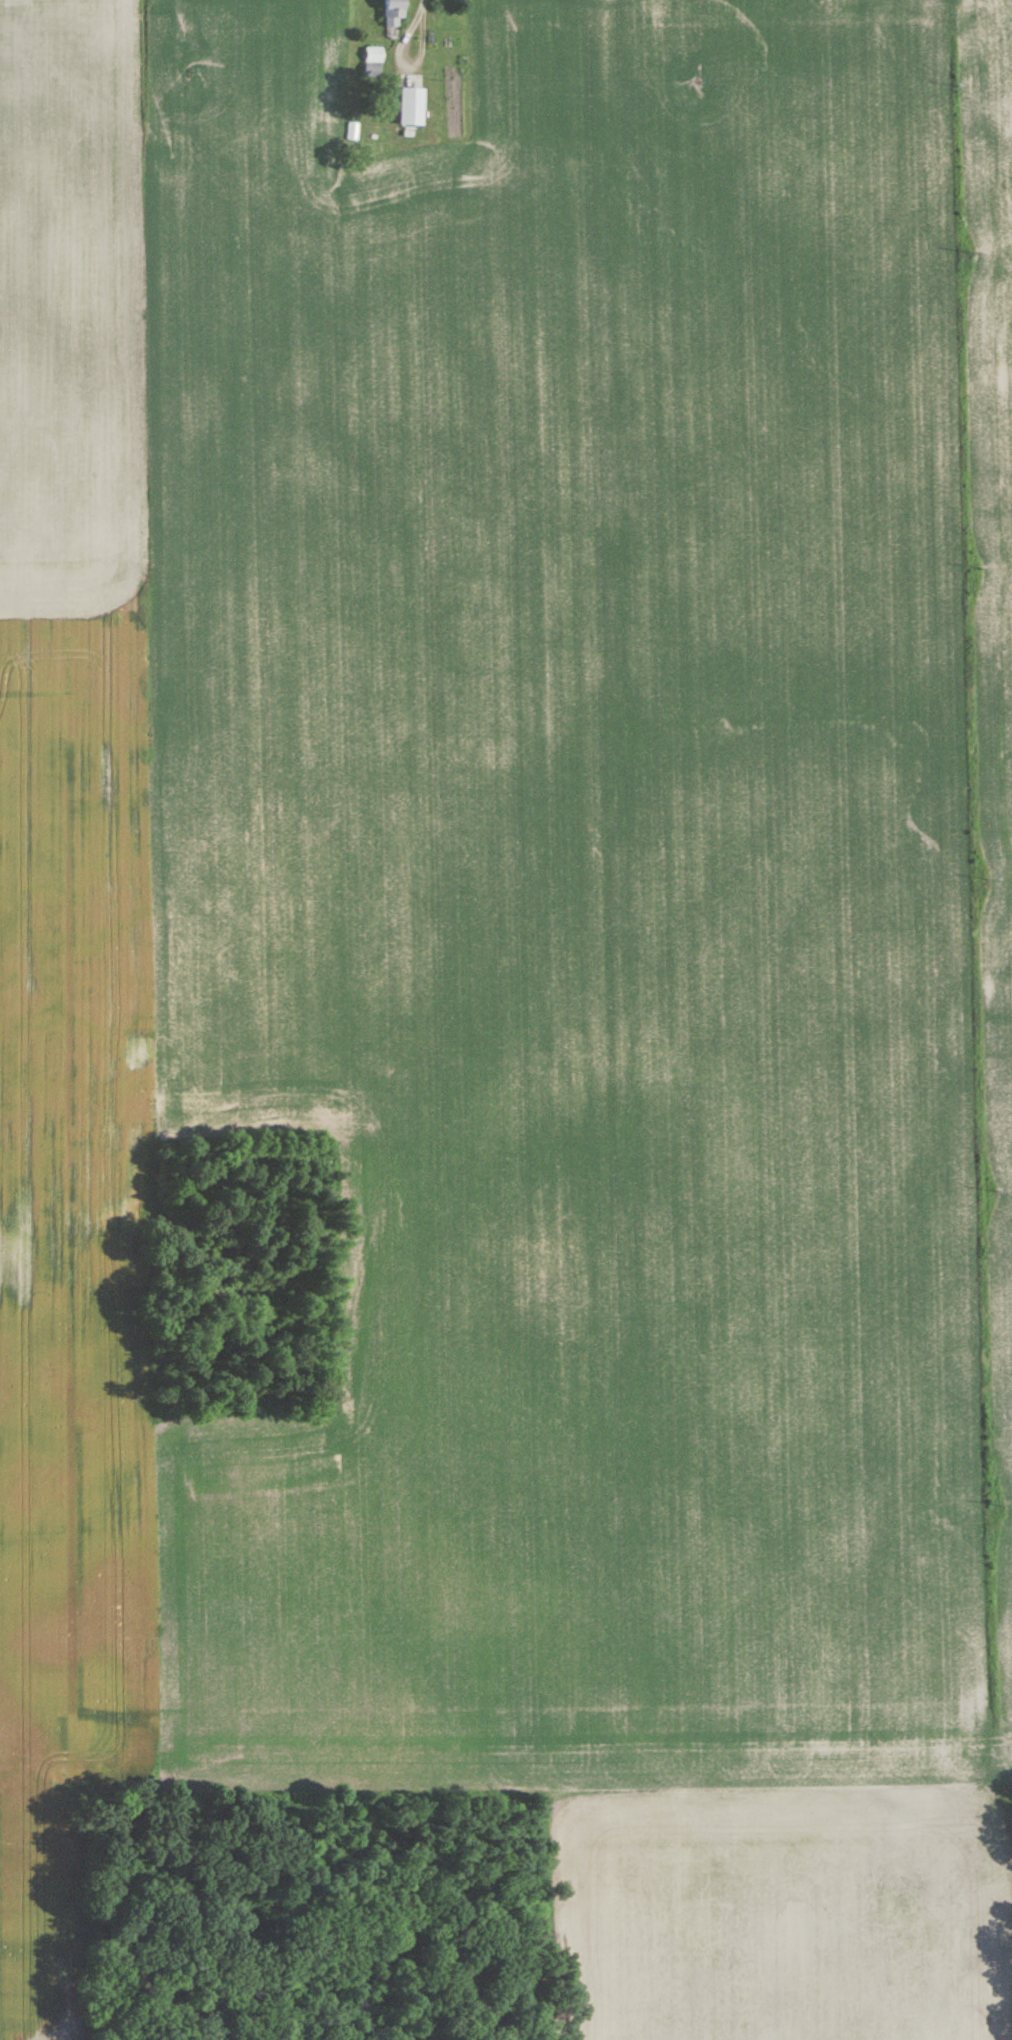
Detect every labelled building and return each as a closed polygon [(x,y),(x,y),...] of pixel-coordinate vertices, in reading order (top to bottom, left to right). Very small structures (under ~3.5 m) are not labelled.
[(385,27),(404,27),(404,0),(385,0),(385,27)] [(383,48),(365,48),(365,79),(383,79),(383,48)] [(424,127),(424,89),(400,89),(400,127),(424,127)]
